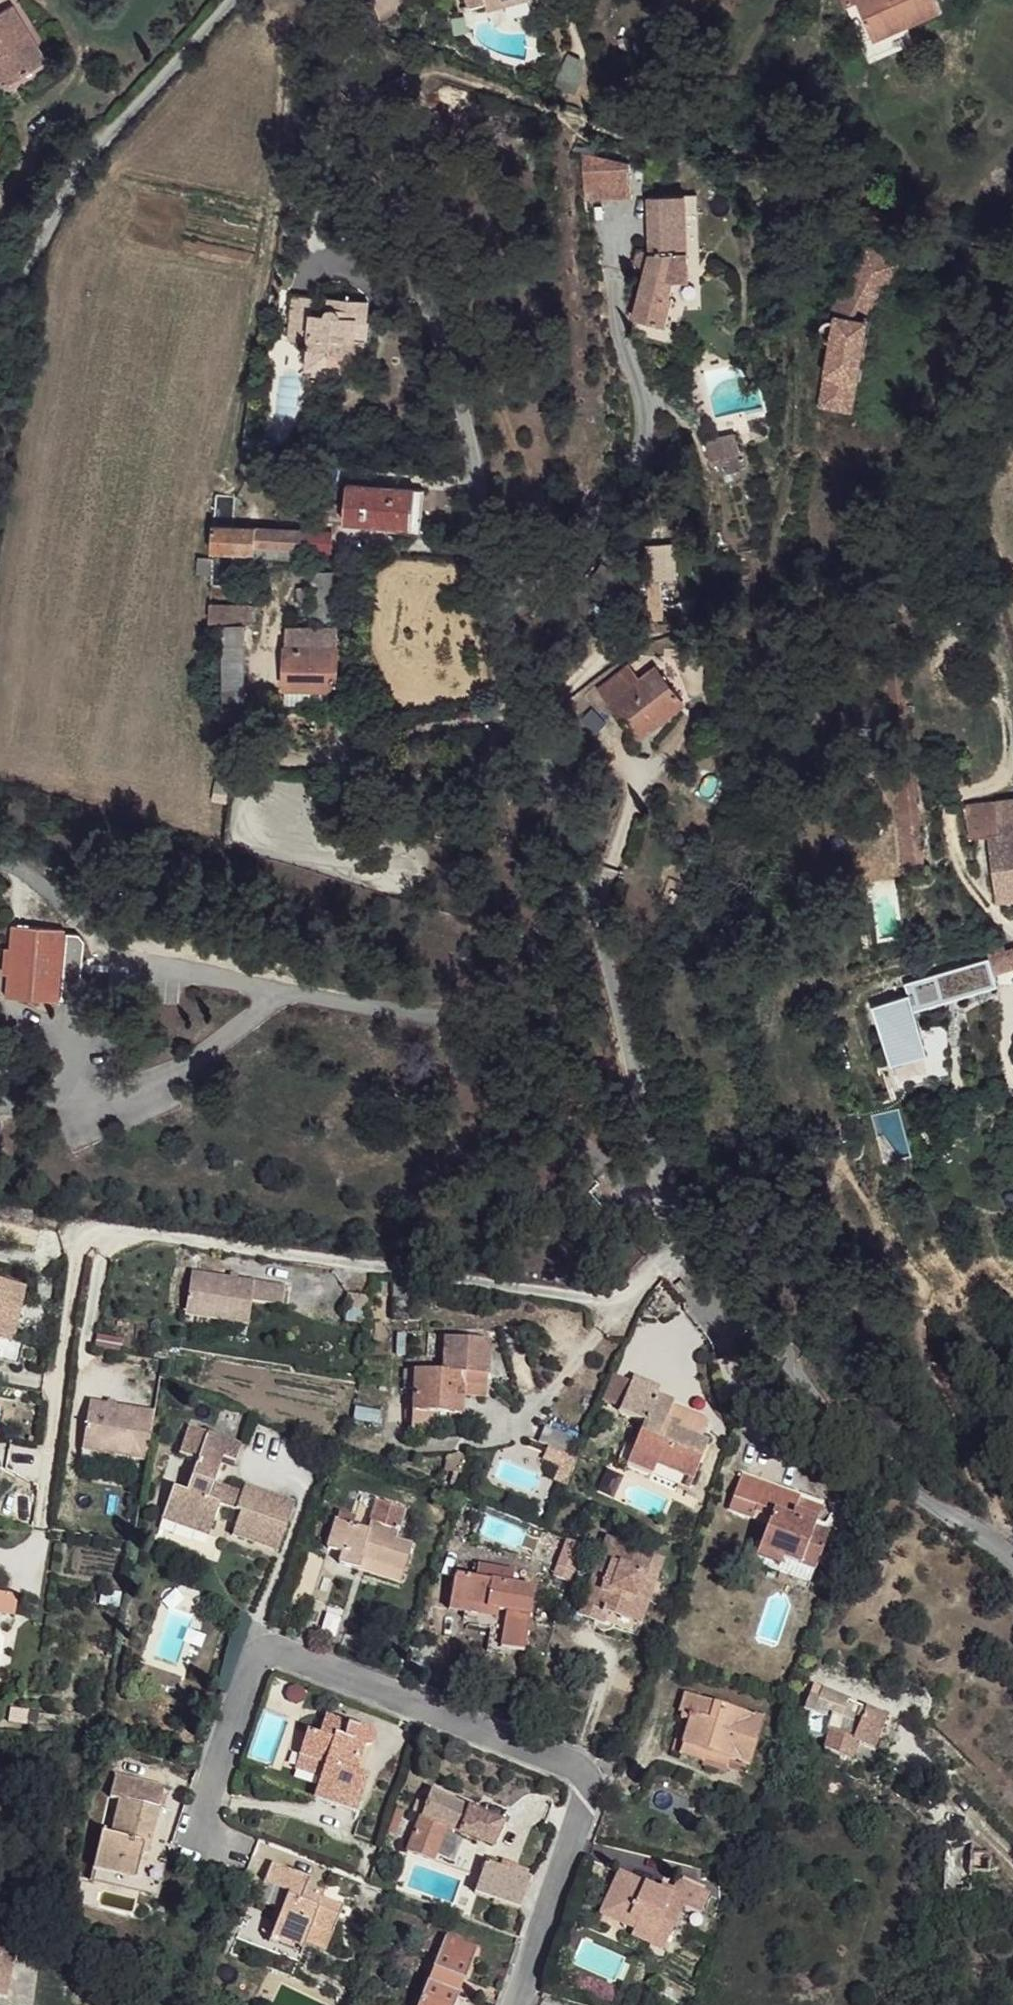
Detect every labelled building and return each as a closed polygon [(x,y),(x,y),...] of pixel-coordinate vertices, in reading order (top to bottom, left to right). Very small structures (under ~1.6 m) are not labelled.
[(450,11),(483,3),(496,0),(448,0),(450,11)] [(486,18),(513,12),(510,0),(496,0),(483,3),(486,18)] [(828,1),(839,24),(849,19),(869,55),(932,22),(921,0),(880,0),(872,5),(869,0),(829,0),(828,1)] [(15,2),(0,12),(0,56),(5,54),(20,75),(48,57),(15,2)] [(5,54),(0,56),(0,69),(9,83),(20,75),(5,54)] [(633,154),(584,158),(586,199),(634,195),(633,154)] [(650,264),(632,325),(664,333),(669,316),(670,312),(667,311),(672,292),(685,295),(688,261),(683,261),(685,254),(697,254),(697,217),(685,216),(685,198),(648,197),(650,264)] [(871,315),(898,264),(866,248),(826,325),(822,330),(822,338),(825,342),(831,343),(822,408),(853,413),(867,323),(852,321),(858,308),(871,315)] [(293,297),(289,342),(309,345),(308,351),(329,354),(330,358),(363,362),(365,342),(357,340),(359,328),(367,327),(370,302),(331,298),(329,316),(314,313),(315,300),(293,297)] [(362,376),(362,365),(363,362),(330,358),(329,354),(308,351),(306,371),(362,376)] [(711,471),(742,464),(739,445),(707,452),(711,471)] [(345,485),(340,523),(419,530),(423,492),(345,485)] [(213,522),(212,551),(231,552),(248,552),(250,541),(251,524),(233,523),(213,522)] [(251,524),(250,541),(327,550),(326,533),(251,524)] [(637,564),(621,568),(623,581),(633,581),(637,588),(639,603),(633,604),(633,608),(652,604),(647,578),(640,578),(637,564)] [(313,568),(311,620),(340,621),(341,569),(313,568)] [(210,602),(209,618),(262,624),(262,608),(210,602)] [(633,608),(636,619),(654,615),(652,604),(633,608)] [(897,629),(877,629),(901,875),(922,874),(897,629)] [(290,645),(288,685),(337,688),(340,648),(290,645)] [(225,646),(227,684),(247,684),(245,647),(225,646)] [(628,685),(605,703),(636,740),(684,701),(654,664),(636,678),(628,685)] [(626,666),(617,673),(628,685),(636,678),(626,666)] [(617,673),(596,691),(605,702),(628,685),(617,673)] [(962,811),(967,839),(987,837),(999,905),(1012,902),(1012,803),(962,811)] [(58,1006),(65,937),(12,932),(5,1001),(58,1006)] [(903,985),(907,997),(871,1008),(889,1065),(926,1054),(914,1012),(998,987),(994,975),(1012,970),(1012,952),(903,985)] [(287,1286),(194,1273),(187,1316),(249,1326),(254,1302),(285,1307),(287,1286)] [(3,1341),(11,1305),(21,1308),(24,1288),(0,1282),(0,1340),(3,1341)] [(21,1308),(11,1305),(3,1341),(14,1343),(21,1308)] [(488,1345),(445,1341),(442,1371),(414,1370),(411,1411),(460,1415),(463,1397),(464,1387),(485,1389),(488,1345)] [(658,1392),(631,1381),(619,1411),(643,1424),(633,1450),(626,1448),(619,1461),(690,1490),(709,1443),(681,1432),(677,1437),(663,1429),(668,1420),(673,1405),(655,1397),(658,1392)] [(485,1389),(464,1387),(463,1397),(485,1398),(485,1389)] [(152,1429),(88,1419),(78,1485),(142,1495),(152,1429)] [(668,1420),(663,1429),(677,1437),(681,1432),(682,1427),(668,1420)] [(189,1425),(179,1451),(197,1457),(207,1432),(189,1425)] [(175,1485),(167,1502),(182,1509),(181,1516),(215,1525),(225,1505),(243,1512),(236,1534),(280,1549),(297,1505),(244,1487),(238,1497),(212,1487),(224,1457),(235,1459),(240,1444),(207,1432),(197,1457),(186,1488),(175,1485)] [(575,1458),(555,1449),(544,1479),(564,1485),(575,1458)] [(755,1480),(745,1478),(734,1513),(742,1516),(755,1480)] [(755,1480),(742,1516),(755,1518),(760,1511),(767,1485),(755,1480)] [(767,1485),(760,1511),(775,1517),(778,1512),(796,1517),(801,1497),(767,1485)] [(380,1500),(370,1523),(397,1531),(405,1509),(380,1500)] [(167,1502),(162,1515),(212,1532),(215,1525),(181,1516),(182,1509),(167,1502)] [(778,1512),(775,1517),(764,1550),(805,1563),(818,1527),(796,1517),(778,1512)] [(340,1514),(339,1519),(353,1524),(354,1518),(340,1514)] [(339,1519),(328,1549),(343,1554),(360,1559),(405,1572),(414,1546),(394,1539),(397,1531),(370,1523),(367,1529),(353,1524),(339,1519)] [(832,1530),(818,1527),(805,1563),(821,1570),(832,1530)] [(608,1537),(579,1613),(599,1620),(603,1612),(628,1620),(638,1596),(636,1596),(646,1574),(648,1574),(655,1554),(608,1537)] [(764,1550),(760,1550),(756,1563),(816,1583),(821,1570),(805,1563),(764,1550)] [(360,1559),(343,1554),(341,1562),(356,1567),(360,1559)] [(603,1612),(599,1620),(628,1632),(638,1629),(664,1559),(655,1554),(648,1574),(646,1574),(636,1596),(638,1596),(628,1620),(603,1612)] [(360,1559),(356,1567),(401,1582),(405,1572),(360,1559)] [(455,1574),(452,1602),(507,1610),(503,1645),(526,1648),(537,1589),(512,1584),(513,1570),(483,1565),(481,1577),(455,1574)] [(10,1618),(14,1599),(0,1597),(0,1616),(10,1618)] [(452,1602),(450,1609),(492,1616),(489,1643),(503,1645),(507,1610),(452,1602)] [(182,1680),(143,1666),(139,1678),(178,1691),(182,1680)] [(810,1696),(805,1710),(840,1728),(832,1741),(829,1751),(856,1763),(861,1747),(876,1751),(880,1740),(886,1720),(865,1713),(850,1707),(850,1703),(822,1692),(819,1700),(810,1696)] [(689,1701),(684,1718),(694,1721),(686,1751),(753,1772),(767,1725),(689,1701)] [(309,1731),(301,1754),(328,1765),(323,1778),(316,1796),(357,1810),(369,1777),(357,1772),(350,1769),(353,1760),(361,1761),(366,1749),(374,1745),(376,1740),(373,1732),(328,1718),(322,1735),(309,1731)] [(694,1721),(687,1719),(675,1755),(750,1779),(753,1772),(686,1751),(694,1721)] [(901,1726),(886,1720),(880,1740),(895,1745),(901,1726)] [(301,1754),(296,1768),(323,1778),(328,1765),(301,1754)] [(353,1760),(350,1769),(357,1772),(361,1761),(353,1760)] [(118,1778),(111,1796),(121,1798),(158,1807),(163,1789),(118,1778)] [(432,1792),(410,1853),(436,1863),(451,1826),(496,1843),(506,1819),(432,1792)] [(101,1834),(93,1868),(133,1878),(139,1855),(146,1857),(158,1807),(121,1798),(111,1834),(101,1834)] [(992,1854),(974,1851),(971,1870),(988,1872),(992,1854)] [(133,1878),(131,1889),(157,1896),(165,1864),(146,1857),(139,1855),(133,1878)] [(488,1864),(474,1904),(517,1921),(534,1881),(488,1864)] [(271,1865),(263,1884),(289,1894),(281,1912),(274,1935),(307,1949),(310,1944),(329,1952),(347,1912),(323,1902),(318,1910),(302,1901),(305,1894),(312,1881),(271,1865)] [(93,1868),(89,1881),(131,1889),(133,1878),(93,1868)] [(623,1879),(608,1909),(641,1926),(633,1940),(662,1955),(686,1915),(700,1920),(710,1901),(680,1886),(669,1902),(623,1879)] [(263,1884),(257,1900),(281,1912),(289,1894),(263,1884)] [(305,1894),(302,1901),(318,1910),(323,1902),(305,1894)] [(641,1926),(608,1909),(601,1923),(633,1940),(641,1926)] [(274,1935),(270,1943),(304,1956),(306,1950),(274,1935)] [(412,2004),(448,2004),(473,1949),(442,1936),(412,2004)] [(418,1938),(415,1947),(425,1950),(428,1942),(418,1938)] [(10,1999),(16,1970),(20,1955),(21,1945),(0,1939),(0,1997),(10,1999)] [(20,1955),(16,1970),(22,1973),(26,1956),(20,1955)] [(26,1956),(22,1973),(37,1975),(41,1960),(26,1956)]
